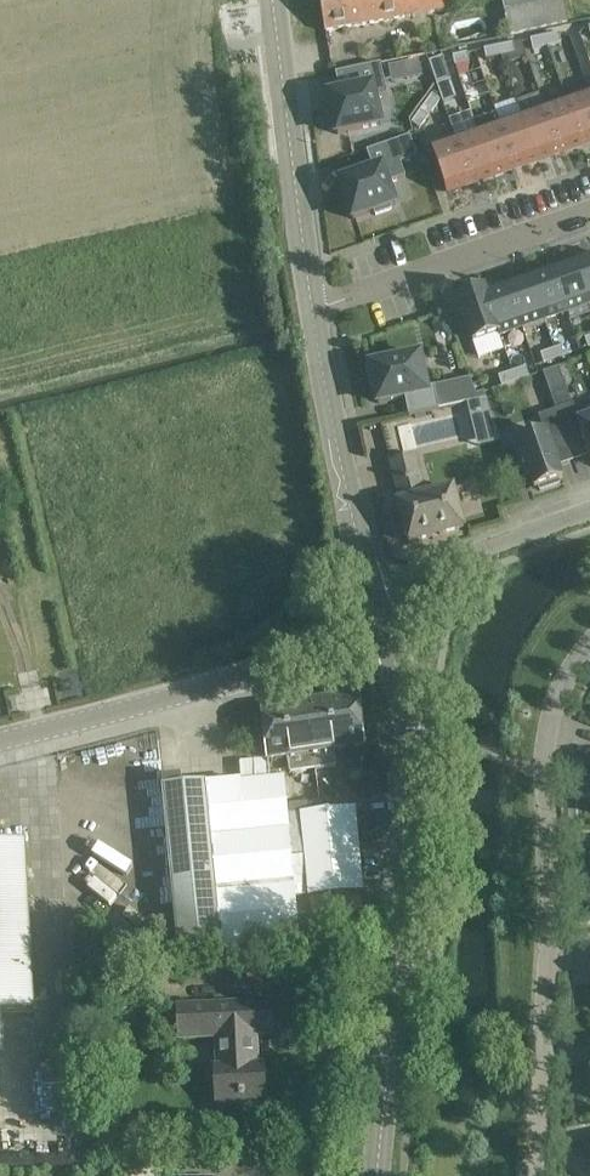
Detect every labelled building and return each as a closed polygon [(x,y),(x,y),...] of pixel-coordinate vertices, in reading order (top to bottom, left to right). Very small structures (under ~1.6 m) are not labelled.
[(325,31),(450,9),(448,0),(320,0),(325,31)] [(509,36),(568,24),(563,0),(501,0),(509,36)] [(545,37),(547,47),(561,43),(559,34),(545,37)] [(532,50),(547,47),(545,37),(530,40),(532,50)] [(498,47),(500,57),(515,54),(513,44),(498,47)] [(486,60),(500,57),(498,47),(484,50),(486,60)] [(455,66),(469,63),(467,54),(453,57),(455,66)] [(441,60),(429,64),(437,88),(449,84),(441,60)] [(333,114),(328,114),(332,132),(336,131),(337,134),(382,125),(377,99),(388,96),(381,64),(336,74),(340,93),(329,95),(333,114)] [(581,144),(589,141),(589,94),(589,92),(566,100),(581,144)] [(431,113),(440,101),(432,95),(423,107),(431,113)] [(559,152),(581,144),(566,100),(543,108),(559,152)] [(537,160),(559,152),(543,108),(521,115),(537,160)] [(419,129),(428,117),(420,111),(411,123),(419,129)] [(499,123),(496,114),(473,122),(476,131),(492,175),(514,168),(499,123)] [(514,168),(537,160),(521,115),(499,123),(514,168)] [(470,183),(492,175),(476,131),(454,139),(470,183)] [(374,169),(340,181),(353,218),(374,211),(376,216),(394,210),(392,205),(396,203),(390,184),(407,177),(402,163),(418,157),(411,136),(368,152),(374,169)] [(446,191),(470,183),(454,139),(448,141),(449,144),(432,150),(446,191)] [(588,305),(589,304),(589,255),(589,256),(573,261),(588,305)] [(566,313),(588,305),(573,261),(557,267),(556,267),(551,269),(566,313)] [(544,320),(566,313),(551,269),(545,271),(529,277),(544,320)] [(522,328),(544,320),(529,277),(512,283),(512,282),(506,284),(522,328)] [(499,336),(522,328),(506,284),(501,286),(501,287),(485,292),(483,293),(498,334),(499,336)] [(483,293),(485,292),(484,290),(458,299),(473,343),(498,334),(483,293)] [(554,349),(557,359),(571,354),(568,345),(554,349)] [(544,364),(557,359),(554,349),(540,354),(544,364)] [(427,388),(420,356),(370,366),(370,369),(367,370),(370,387),(374,386),(378,404),(405,398),(408,416),(439,409),(434,386),(427,388)] [(512,372),(515,382),(529,377),(526,367),(512,372)] [(559,367),(543,373),(550,393),(566,387),(559,367)] [(501,386),(515,382),(512,372),(498,377),(501,386)] [(580,421),(573,404),(556,410),(565,437),(581,432),(589,456),(589,418),(580,421)] [(549,443),(565,437),(556,410),(538,416),(545,434),(514,444),(525,477),(530,475),(535,489),(539,487),(540,491),(559,484),(558,480),(562,479),(549,443)] [(428,494),(417,456),(390,463),(400,502),(398,502),(408,543),(465,528),(454,488),(428,494)] [(306,700),(315,769),(335,766),(333,750),(365,746),(358,693),(306,700)] [(315,769),(306,700),(262,705),(269,758),(287,756),(289,772),(315,769)] [(179,958),(223,954),(299,943),(282,776),(182,786),(181,777),(162,778),(179,958)] [(356,808),(300,813),(308,895),(363,890),(356,808)] [(5,1057),(3,1012),(35,1011),(26,841),(0,842),(0,1057),(5,1057)] [(271,1002),(179,1007),(181,1039),(216,1037),(218,1068),(216,1068),(218,1105),(265,1103),(263,1066),(257,1066),(256,1037),(273,1036),(271,1002)]
